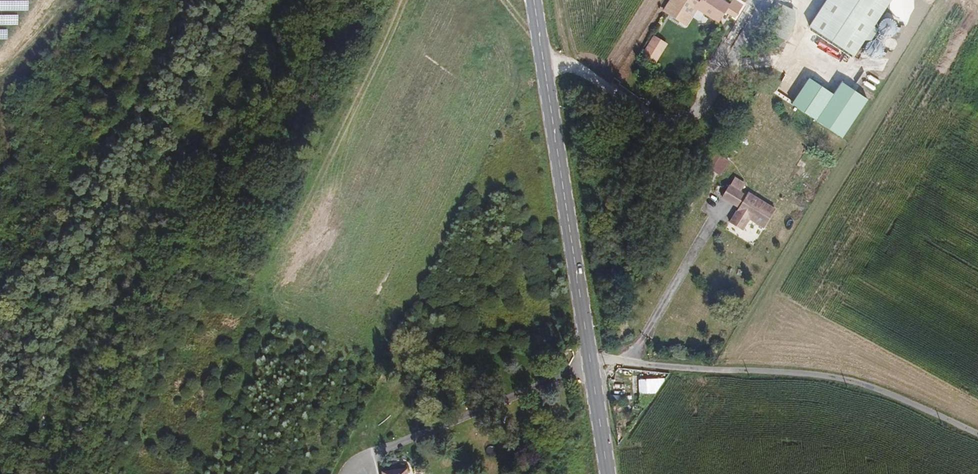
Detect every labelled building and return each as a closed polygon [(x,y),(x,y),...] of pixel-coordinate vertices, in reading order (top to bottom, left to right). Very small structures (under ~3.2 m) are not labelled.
[(663,13),(689,28),(700,10),(722,23),(727,13),(737,19),(744,6),(736,2),(733,7),(720,0),(670,0),(663,13)] [(806,27),(851,55),(889,0),(823,0),(806,27)] [(512,20),(512,4),(504,4),(504,14),(503,20),(512,20)] [(863,69),(883,69),(882,49),(889,48),(889,36),(899,36),(898,20),(876,21),(877,39),(863,40),(864,44),(862,44),(863,69)] [(667,44),(653,35),(640,56),(654,65),(667,44)] [(833,94),(808,78),(791,104),(816,120),(833,94)] [(868,99),(841,81),(833,94),(816,120),(842,137),(868,99)] [(713,149),(705,165),(722,174),(731,158),(713,149)] [(727,197),(744,207),(751,195),(734,185),(727,197)] [(744,207),(735,222),(748,230),(755,218),(770,227),(781,208),(753,192),(751,195),(744,207)] [(666,377),(639,379),(638,394),(655,393),(666,377)] [(385,461),(386,473),(414,473),(412,458),(385,461)]
